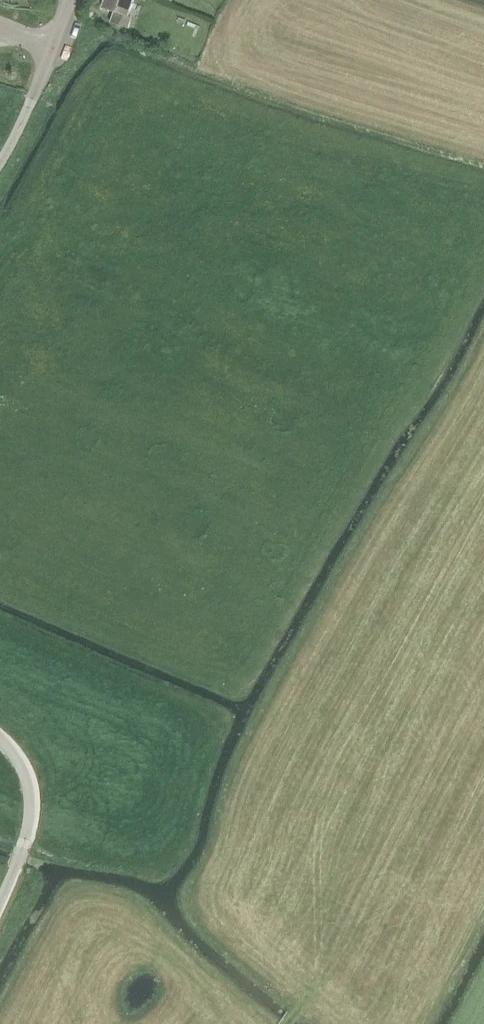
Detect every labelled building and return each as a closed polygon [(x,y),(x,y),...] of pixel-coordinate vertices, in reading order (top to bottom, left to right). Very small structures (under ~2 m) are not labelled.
[(101,8),(113,12),(110,22),(126,28),(130,18),(125,16),(130,0),(104,0),(101,8)]
